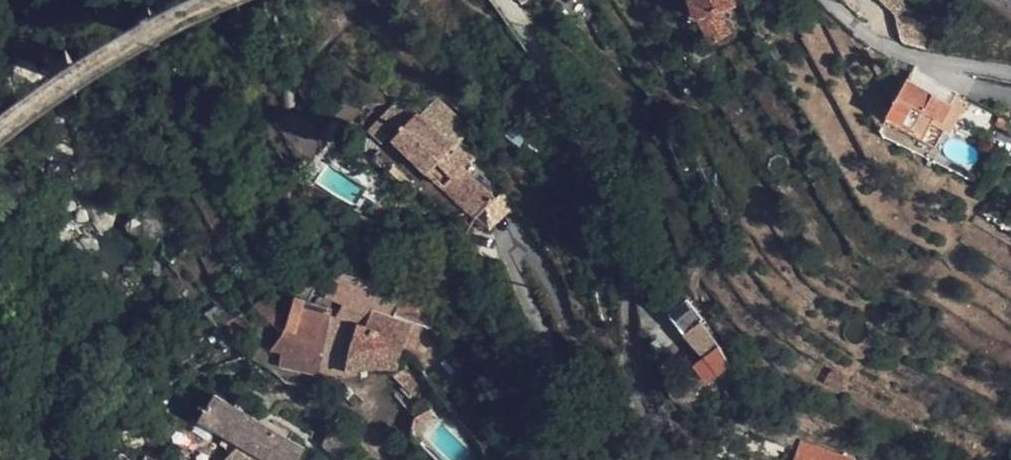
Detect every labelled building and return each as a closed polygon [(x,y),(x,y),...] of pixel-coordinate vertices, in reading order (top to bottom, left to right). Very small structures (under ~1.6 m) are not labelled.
[(696,19),(711,45),(732,32),(719,11),(734,6),(735,5),(734,0),(690,0),(696,19)] [(951,104),(907,81),(900,95),(889,116),(932,139),(940,125),(951,104)] [(410,110),(397,99),(368,130),(380,142),(388,134),(410,110)] [(462,129),(432,102),(419,113),(418,112),(415,115),(414,114),(410,110),(388,134),(474,217),(494,198),(464,168),(469,162),(449,143),(462,129)] [(964,110),(951,104),(940,125),(952,132),(964,110)] [(291,139),(290,140),(308,156),(321,140),(309,130),(308,131),(284,111),(273,124),(291,139)] [(932,139),(889,116),(886,121),(935,147),(938,142),(932,139)] [(353,130),(332,118),(324,130),(346,142),(353,130)] [(516,208),(503,189),(494,198),(474,217),(489,232),(516,208)] [(387,211),(373,201),(368,210),(381,219),(387,211)] [(389,291),(390,289),(403,261),(372,253),(317,227),(309,260),(334,271),(335,269),(389,291)] [(331,281),(325,297),(343,304),(344,303),(378,315),(379,313),(395,318),(404,296),(404,295),(390,289),(389,291),(335,269),(334,271),(331,281)] [(343,304),(325,297),(322,305),(306,300),(297,335),(324,345),(319,374),(346,373),(365,366),(399,367),(405,349),(408,339),(413,324),(431,330),(425,312),(424,303),(404,296),(395,318),(379,313),(378,315),(344,303),(343,304)] [(284,331),(297,335),(306,300),(294,297),(284,331)] [(271,348),(284,331),(256,306),(235,319),(262,341),(271,348)] [(721,345),(695,313),(688,319),(690,321),(684,326),(688,332),(685,335),(704,358),(695,365),(709,382),(731,364),(721,345)] [(284,331),(271,348),(282,350),(280,364),(319,374),(324,345),(297,335),(284,331)] [(414,341),(408,339),(405,349),(411,351),(414,341)] [(843,375),(831,368),(823,381),(836,388),(843,375)] [(215,395),(201,419),(241,442),(223,459),(298,459),(304,448),(215,395)] [(335,419),(322,443),(340,459),(350,459),(362,444),(335,419)] [(800,442),(794,459),(853,459),(800,442)]
